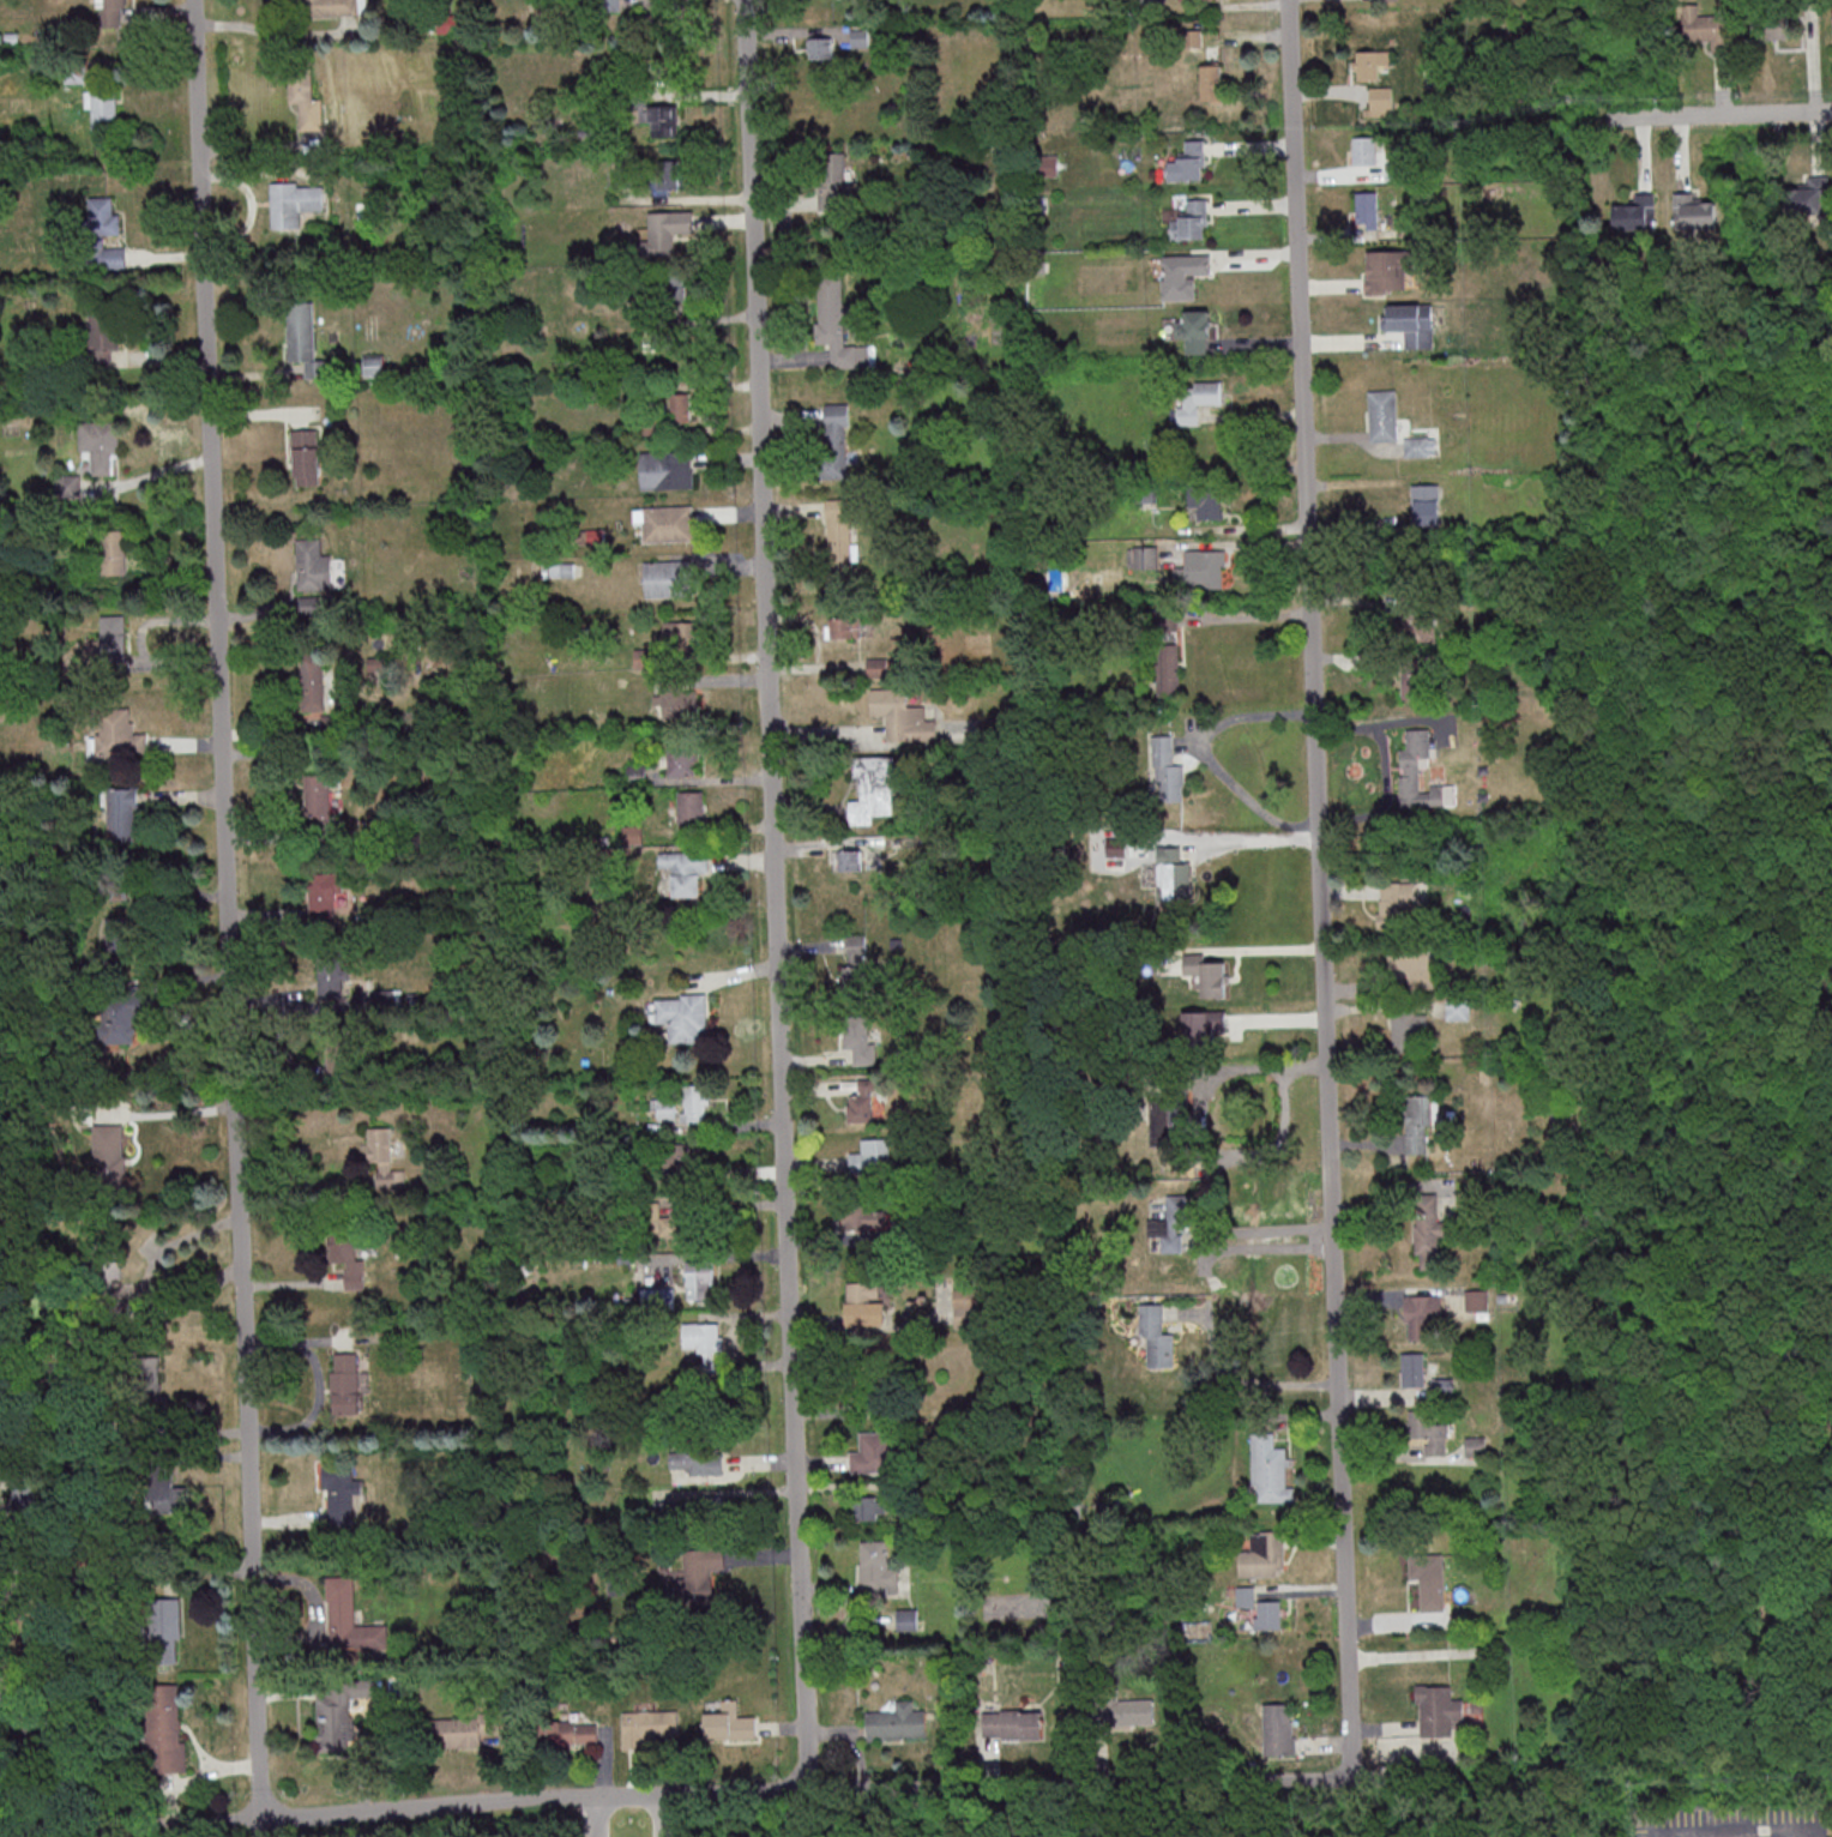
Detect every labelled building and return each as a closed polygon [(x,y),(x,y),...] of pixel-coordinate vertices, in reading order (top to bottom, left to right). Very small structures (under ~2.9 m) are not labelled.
[(101,11),(100,0),(128,0),(128,10),(101,11)] [(297,25),(296,0),(323,0),(325,23),(297,25)] [(1726,50),(1726,15),(1698,15),(1698,4),(1683,4),(1683,40),(1712,40),(1712,50),(1726,50)] [(457,16),(439,16),(439,31),(457,31),(457,16)] [(809,58),(834,58),(834,37),(809,37),(809,58)] [(1379,79),(1379,50),(1355,50),(1355,79),(1379,79)] [(1202,65),(1202,101),(1222,101),(1222,65),(1202,65)] [(88,78),(102,78),(103,85),(114,84),(115,115),(121,115),(122,132),(90,133),(88,78)] [(1370,86),(1370,115),(1392,115),(1392,86),(1370,86)] [(640,103),(640,122),(653,122),(653,137),(679,137),(679,103),(640,103)] [(1376,165),(1376,136),(1353,136),(1353,165),(1376,165)] [(1205,142),(1184,142),(1184,157),(1170,157),(1170,180),(1205,180),(1205,142)] [(819,156),(846,155),(849,210),(821,212),(819,156)] [(680,160),(651,160),(651,190),(680,190),(680,160)] [(1831,214),(1831,176),(1807,176),(1807,188),(1787,188),(1787,214),(1831,214)] [(270,179),(297,177),(300,233),(272,234),(270,179)] [(1355,193),(1375,192),(1376,230),(1366,230),(1366,224),(1356,224),(1355,193)] [(1675,228),(1717,228),(1717,203),(1703,203),(1703,193),(1675,193),(1675,228)] [(1614,230),(1656,230),(1656,194),(1631,194),(1631,205),(1614,205),(1614,230)] [(88,198),(112,198),(113,215),(119,215),(120,236),(102,236),(103,249),(123,248),(123,269),(83,270),(82,251),(89,249),(89,240),(82,240),(82,221),(89,219),(88,198)] [(1208,239),(1208,199),(1185,199),(1185,215),(1172,215),(1172,239),(1208,239)] [(650,211),(650,240),(640,240),(640,256),(675,256),(675,233),(693,233),(693,211),(650,211)] [(1366,250),(1366,290),(1415,290),(1415,250),(1366,250)] [(1197,299),(1197,277),(1211,277),(1211,255),(1163,255),(1163,299),(1197,299)] [(664,314),(690,314),(690,275),(664,275),(664,314)] [(815,276),(840,275),(844,347),(855,345),(856,368),(830,369),(828,345),(814,345),(813,324),(818,324),(815,276)] [(1434,304),(1383,304),(1384,332),(1406,332),(1406,347),(1434,347),(1434,304)] [(285,306),(312,305),(315,360),(288,361),(285,306)] [(88,309),(114,308),(117,363),(90,366),(88,309)] [(1211,311),(1186,310),(1185,321),(1178,320),(1178,338),(1187,338),(1187,353),(1210,354),(1211,311)] [(364,355),(364,376),(386,376),(386,355),(364,355)] [(1199,424),(1199,404),(1223,404),(1223,381),(1193,382),(1194,391),(1183,391),(1183,403),(1178,403),(1178,424),(1199,424)] [(1366,392),(1393,391),(1397,441),(1369,444),(1366,392)] [(672,392),(672,421),(691,421),(691,392),(672,392)] [(815,453),(826,453),(824,405),(846,404),(848,423),(843,423),(845,478),(816,480),(815,453)] [(90,422),(117,420),(120,476),(92,477),(90,422)] [(290,432),(318,430),(320,486),(293,487),(290,432)] [(1405,457),(1436,457),(1436,436),(1405,436),(1405,457)] [(639,453),(689,451),(691,486),(641,488),(639,453)] [(79,495),(79,474),(58,474),(58,495),(79,495)] [(1222,484),(1190,484),(1190,519),(1222,519),(1222,484)] [(1412,484),(1413,525),(1440,524),(1440,484),(1412,484)] [(828,569),(852,569),(852,499),(828,499),(828,569)] [(639,506),(689,504),(691,540),(640,541),(639,506)] [(100,531),(123,530),(125,576),(101,577),(100,531)] [(293,537),(318,536),(318,553),(326,553),(329,588),(295,589),(293,537)] [(1157,546),(1128,546),(1128,568),(1157,568),(1157,546)] [(1225,588),(1225,550),(1187,550),(1187,566),(1176,566),(1176,588),(1225,588)] [(640,560),(688,559),(689,594),(643,596),(640,560)] [(553,565),(553,576),(574,576),(574,565),(553,565)] [(1400,592),(1400,643),(1436,643),(1436,592),(1400,592)] [(1156,609),(1157,697),(1180,696),(1179,609),(1156,609)] [(861,637),(861,617),(828,617),(828,637),(861,637)] [(98,619),(126,618),(128,673),(101,674),(98,619)] [(665,621),(665,644),(701,644),(701,621),(665,621)] [(296,650),(319,649),(321,709),(300,710),(296,650)] [(893,659),(867,659),(867,676),(893,676),(893,659)] [(1401,661),(1401,699),(1425,699),(1425,661),(1401,661)] [(888,741),(936,741),(936,719),(925,719),(925,705),(908,705),(908,688),(872,689),(872,715),(887,715),(888,741)] [(699,717),(700,693),(669,692),(669,716),(699,717)] [(98,706),(127,706),(127,719),(131,719),(131,731),(144,730),(145,752),(94,753),(92,731),(100,731),(98,706)] [(1455,805),(1455,784),(1431,784),(1431,791),(1422,791),(1422,758),(1438,758),(1438,742),(1431,742),(1431,729),(1407,729),(1407,749),(1400,749),(1400,806),(1455,805)] [(1184,762),(1174,762),(1174,734),(1155,734),(1155,802),(1184,802),(1184,762)] [(668,775),(697,775),(697,743),(668,743),(668,775)] [(897,756),(859,756),(859,800),(850,800),(850,824),(896,824),(897,756)] [(300,767),(326,766),(330,842),(308,842),(306,812),(302,813),(300,767)] [(629,784),(646,784),(646,766),(629,766),(629,784)] [(104,784),(131,783),(134,838),(107,841),(104,784)] [(704,822),(704,791),(679,791),(679,822),(704,822)] [(1182,860),(1182,847),(1159,847),(1159,900),(1191,900),(1191,860),(1182,860)] [(839,871),(861,871),(861,849),(839,849),(839,871)] [(709,873),(709,851),(660,852),(661,866),(673,866),(674,897),(700,896),(700,873),(709,873)] [(305,871),(337,869),(338,890),(332,890),(332,898),(329,898),(330,915),(307,916),(305,871)] [(1378,928),(1415,928),(1415,881),(1378,881),(1378,928)] [(867,935),(846,935),(846,986),(867,986),(867,935)] [(309,942),(337,940),(341,996),(313,998),(309,942)] [(1408,988),(1431,988),(1431,945),(1389,945),(1389,969),(1408,969),(1408,988)] [(1229,996),(1227,961),(1207,962),(1207,953),(1184,954),(1185,975),(1199,974),(1201,998),(1229,996)] [(102,988),(129,987),(133,1042),(106,1043),(102,988)] [(657,1022),(670,1022),(670,1043),(708,1043),(708,993),(657,994),(657,1022)] [(1447,1002),(1447,1019),(1469,1019),(1469,1002),(1447,1002)] [(1227,1040),(1227,1011),(1184,1011),(1184,1040),(1227,1040)] [(1393,1050),(1427,1050),(1427,1011),(1393,1011),(1393,1050)] [(845,1015),(845,1049),(854,1049),(854,1064),(875,1064),(875,1040),(869,1040),(869,1015),(845,1015)] [(875,1121),(875,1079),(861,1079),(861,1094),(848,1094),(848,1122),(875,1121)] [(709,1084),(685,1084),(685,1124),(709,1124),(709,1084)] [(1406,1095),(1406,1153),(1427,1153),(1427,1125),(1438,1125),(1438,1095),(1406,1095)] [(1151,1100),(1150,1144),(1184,1145),(1185,1101),(1151,1100)] [(91,1124),(120,1122),(120,1155),(122,1155),(123,1192),(97,1193),(97,1160),(92,1160),(91,1124)] [(392,1127),(369,1127),(369,1145),(370,1145),(370,1189),(405,1189),(405,1169),(392,1170),(392,1127)] [(851,1152),(851,1173),(891,1173),(891,1138),(863,1138),(863,1152),(851,1152)] [(701,1168),(701,1143),(668,1143),(668,1168),(701,1168)] [(1439,1235),(1451,1235),(1451,1221),(1438,1221),(1438,1193),(1416,1193),(1416,1268),(1440,1268),(1439,1235)] [(1191,1194),(1167,1194),(1167,1219),(1149,1219),(1149,1236),(1162,1236),(1162,1248),(1183,1247),(1183,1224),(1192,1224),(1191,1194)] [(677,1236),(677,1216),(661,1216),(661,1202),(645,1202),(645,1236),(677,1236)] [(892,1206),(845,1206),(845,1227),(892,1227),(892,1206)] [(327,1225),(352,1224),(354,1260),(361,1260),(362,1289),(343,1290),(342,1263),(326,1264),(325,1239),(329,1239),(327,1225)] [(90,1234),(116,1233),(120,1288),(92,1289),(90,1234)] [(716,1299),(716,1262),(689,1262),(689,1299),(716,1299)] [(884,1325),(884,1282),(847,1282),(847,1325),(884,1325)] [(987,1288),(955,1288),(955,1326),(987,1326),(987,1288)] [(1489,1290),(1466,1290),(1466,1311),(1489,1311),(1489,1290)] [(1440,1295),(1406,1295),(1406,1340),(1440,1340),(1440,1295)] [(1175,1333),(1164,1333),(1164,1304),(1142,1304),(1141,1335),(1148,1335),(1147,1367),(1174,1367),(1175,1333)] [(685,1323),(685,1354),(724,1354),(724,1323),(685,1323)] [(329,1372),(332,1372),(332,1353),(354,1353),(356,1413),(330,1413),(329,1372)] [(1425,1353),(1402,1353),(1402,1386),(1425,1386),(1425,1353)] [(129,1355),(156,1354),(159,1409),(132,1410),(129,1355)] [(1433,1378),(1433,1397),(1455,1397),(1455,1378),(1433,1378)] [(1448,1454),(1448,1424),(1433,1424),(1433,1410),(1408,1410),(1408,1438),(1424,1438),(1424,1454),(1448,1454)] [(851,1472),(892,1472),(892,1431),(861,1431),(861,1451),(851,1451),(851,1472)] [(1249,1432),(1249,1484),(1254,1484),(1254,1502),(1292,1501),(1292,1486),(1284,1486),(1284,1446),(1271,1446),(1271,1432),(1249,1432)] [(1484,1455),(1484,1437),(1466,1437),(1466,1455),(1484,1455)] [(723,1474),(723,1448),(670,1448),(670,1468),(689,1468),(689,1474),(723,1474)] [(353,1498),(364,1498),(364,1478),(352,1478),(352,1462),(326,1462),(326,1527),(353,1527),(353,1498)] [(157,1515),(181,1510),(172,1463),(148,1468),(157,1515)] [(43,1473),(17,1473),(17,1515),(43,1515),(43,1473)] [(886,1519),(886,1496),(856,1496),(856,1519),(886,1519)] [(1284,1576),(1284,1531),(1253,1531),(1253,1548),(1240,1548),(1240,1576),(1284,1576)] [(899,1593),(899,1566),(888,1566),(888,1540),(861,1540),(861,1593),(899,1593)] [(713,1570),(725,1570),(725,1547),(686,1548),(686,1578),(674,1579),(674,1604),(713,1603),(713,1570)] [(1422,1610),(1445,1610),(1446,1564),(1413,1564),(1413,1578),(1422,1578),(1422,1610)] [(323,1576),(350,1574),(352,1625),(384,1624),(385,1655),(326,1657),(323,1576)] [(1252,1600),(1252,1588),(1240,1588),(1240,1606),(1256,1605),(1256,1629),(1282,1629),(1282,1600),(1252,1600)] [(145,1597),(173,1596),(176,1651),(149,1652),(145,1597)] [(917,1628),(917,1610),(900,1610),(900,1628),(917,1628)] [(324,1679),(374,1678),(374,1696),(348,1697),(348,1725),(352,1725),(352,1739),(346,1739),(346,1749),(312,1751),(312,1733),(314,1733),(313,1694),(324,1694),(324,1679)] [(1412,1684),(1450,1684),(1450,1697),(1460,1697),(1460,1718),(1448,1718),(1450,1735),(1418,1735),(1417,1700),(1412,1700),(1412,1684)] [(1110,1699),(1110,1724),(1154,1724),(1154,1699),(1110,1699)] [(706,1739),(755,1739),(755,1715),(740,1715),(740,1700),(721,1700),(721,1712),(706,1712),(706,1739)] [(926,1709),(914,1710),(913,1700),(897,1701),(897,1712),(867,1712),(868,1739),(927,1738),(926,1709)] [(1292,1703),(1264,1703),(1264,1755),(1292,1755),(1292,1703)] [(678,1710),(624,1710),(624,1743),(678,1743),(678,1710)] [(984,1710),(984,1738),(1043,1738),(1043,1710),(984,1710)] [(147,1716),(175,1715),(177,1770),(151,1771),(147,1716)] [(433,1719),(434,1747),(483,1746),(482,1718),(433,1719)] [(543,1721),(543,1743),(599,1743),(599,1721),(543,1721)]
